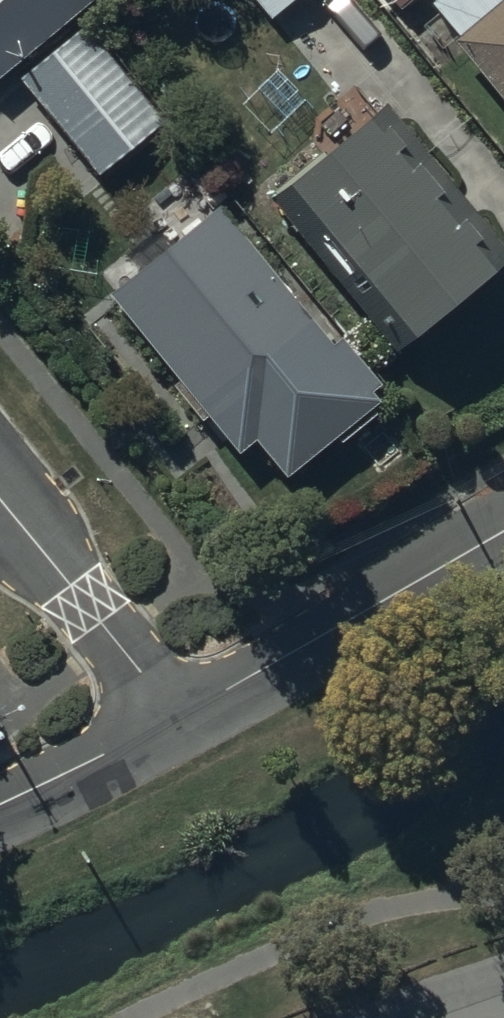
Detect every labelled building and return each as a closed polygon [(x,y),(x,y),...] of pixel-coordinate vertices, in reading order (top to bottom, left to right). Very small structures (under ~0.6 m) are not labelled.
[(106,0),(0,0),(0,88),(106,0)] [(268,10),(281,0),(261,0),(268,10)] [(396,20),(420,0),(379,0),(396,20)] [(450,54),(503,118),(503,0),(450,0),(430,16),(457,49),(450,54)] [(84,35),(19,89),(22,93),(16,97),(38,124),(44,119),(99,185),(164,131),(84,35)] [(385,117),(327,164),(323,159),(265,206),(404,375),(503,293),(503,262),(385,117)] [(240,445),(261,429),(290,466),(378,397),(369,386),(379,378),(346,336),(338,342),(224,197),(110,286),(182,377),(177,381),(205,416),(212,410),(240,445)]
